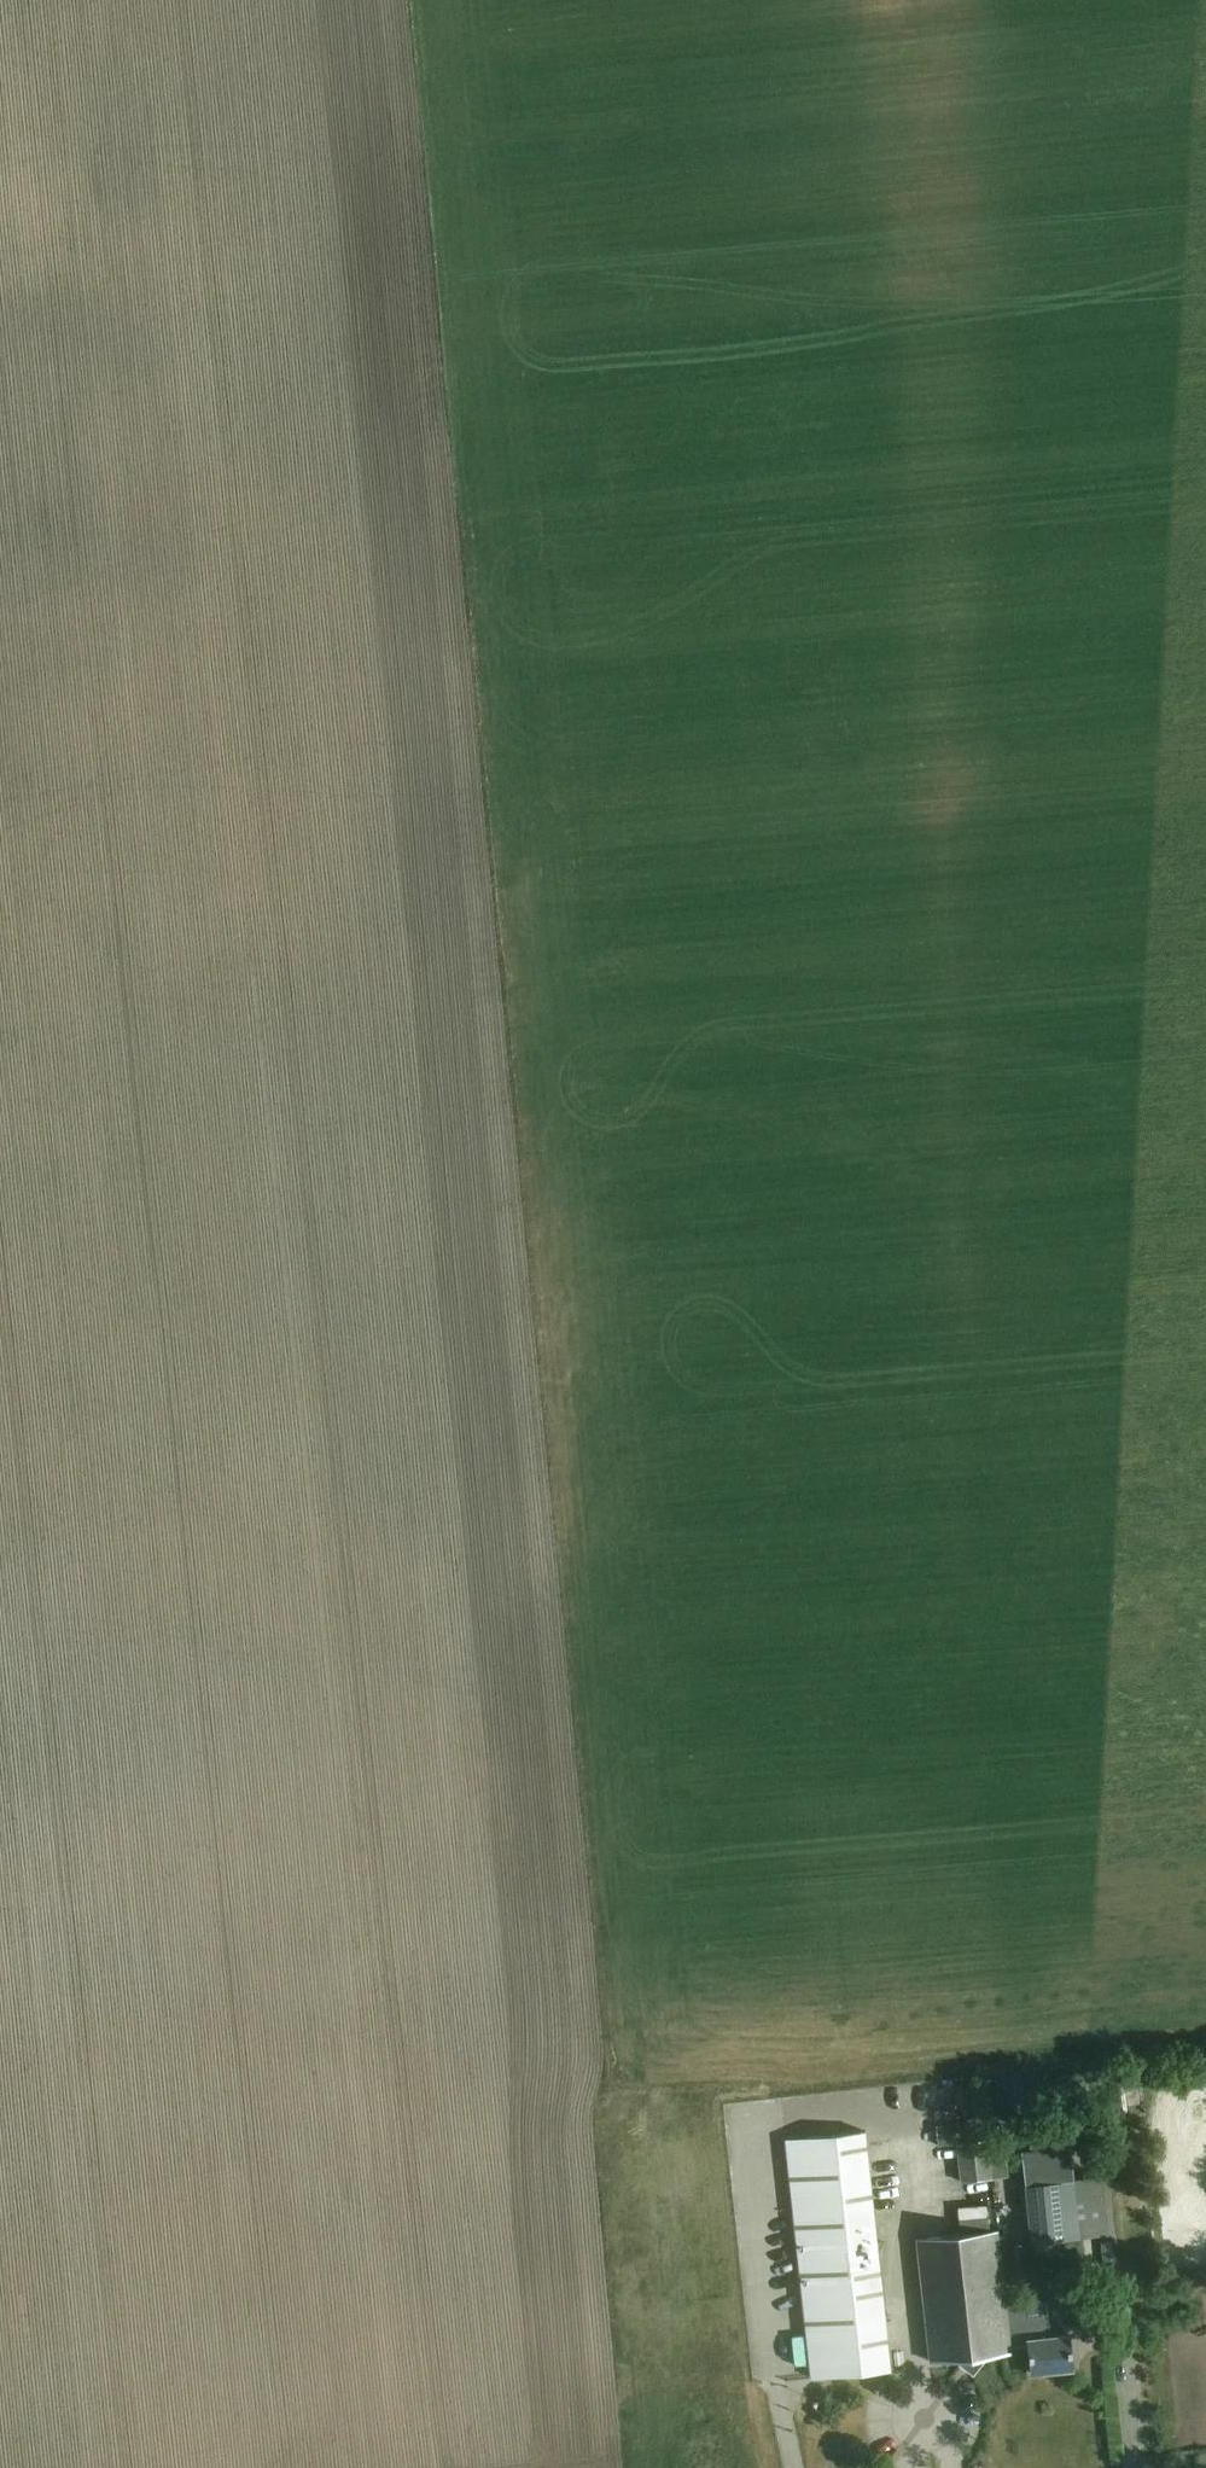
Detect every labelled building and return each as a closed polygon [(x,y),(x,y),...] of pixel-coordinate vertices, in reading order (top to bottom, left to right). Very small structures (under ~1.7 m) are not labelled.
[(938,2146),(958,2144),(962,2183),(990,2180),(986,2140),(984,2122),(936,2127),(938,2146)] [(866,2131),(787,2139),(811,2377),(890,2368),(866,2131)] [(1021,2152),(1030,2243),(1096,2237),(1091,2179),(1074,2180),(1071,2148),(1021,2152)] [(1009,2353),(1008,2340),(1005,2318),(996,2229),(917,2238),(931,2361),(959,2358),(959,2360),(972,2371),(982,2358),(982,2356),(1009,2353)] [(1021,2316),(1005,2318),(1008,2340),(1025,2338),(1029,2373),(1071,2368),(1067,2334),(1047,2336),(1046,2321),(1022,2324),(1021,2316)]
